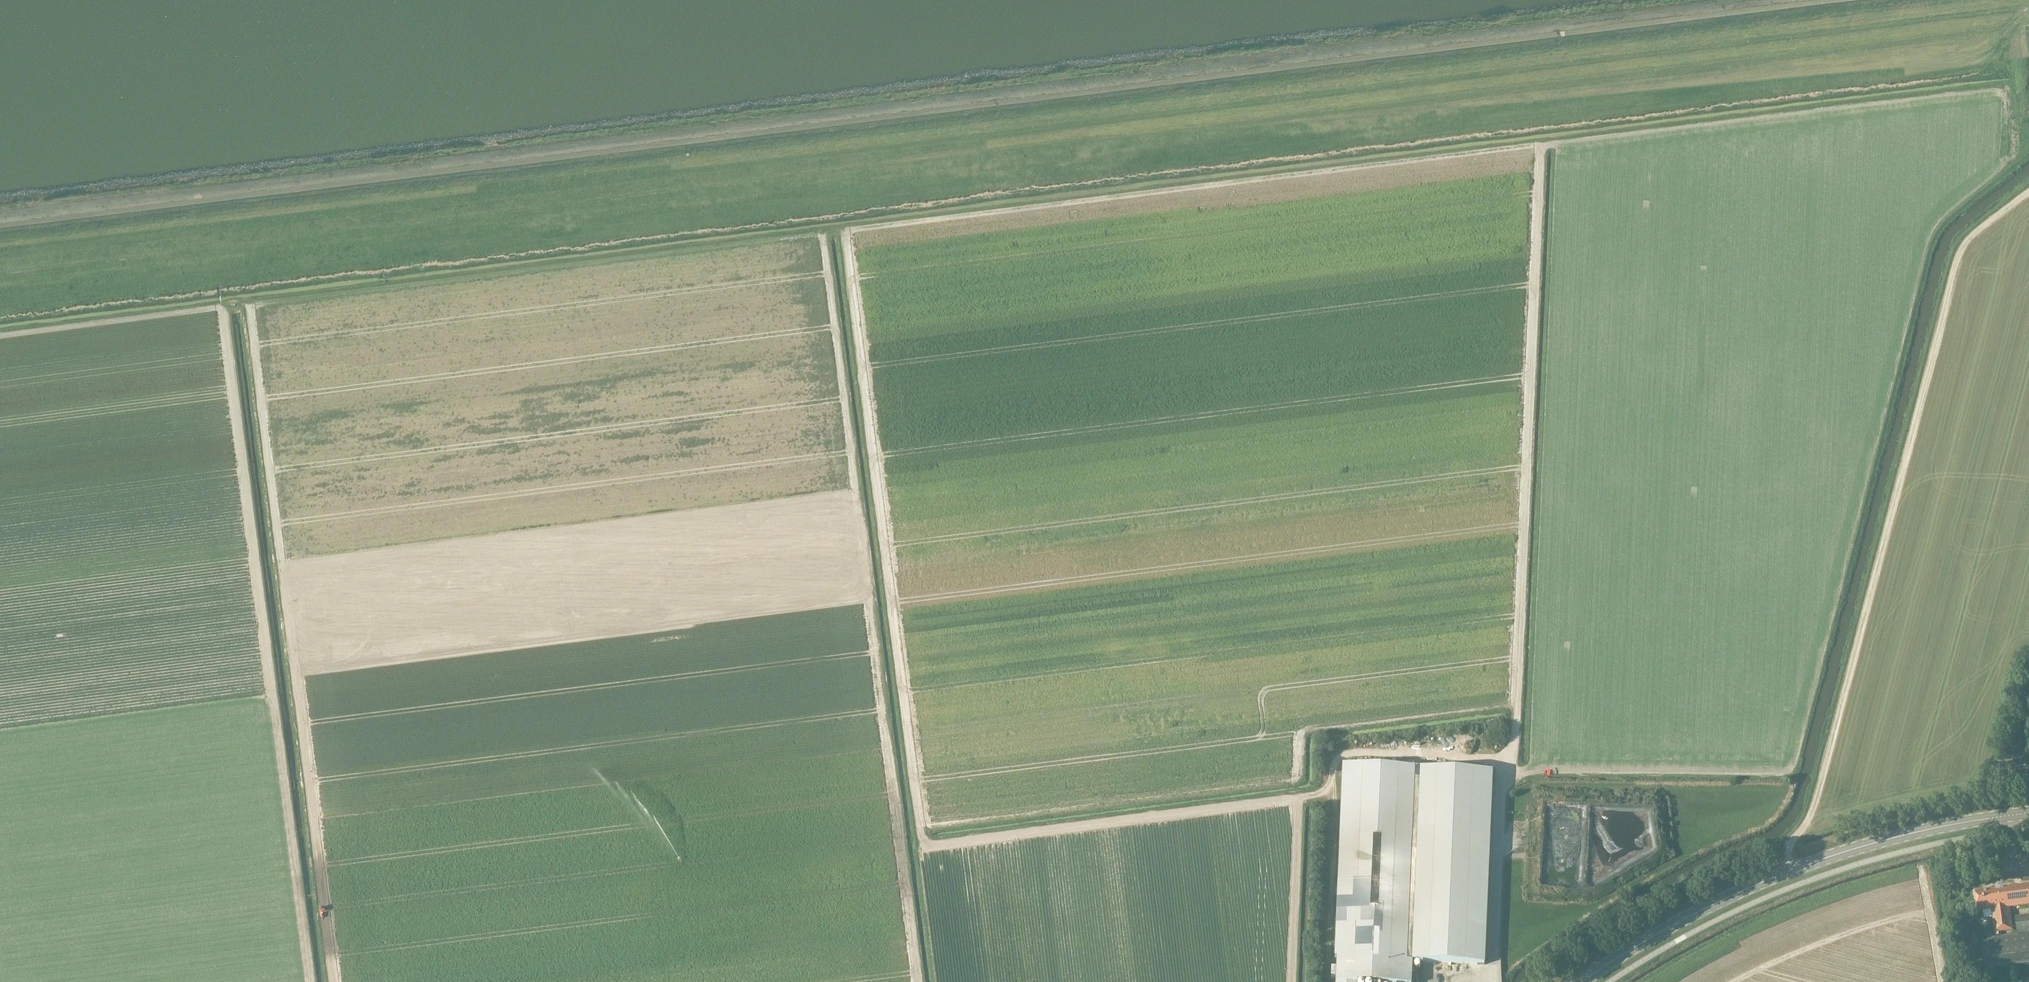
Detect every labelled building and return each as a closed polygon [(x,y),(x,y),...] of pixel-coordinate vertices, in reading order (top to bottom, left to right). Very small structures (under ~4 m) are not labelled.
[(1484,964),(1493,771),(1343,765),(1334,958),(1337,958),(1336,981),(1411,981),(1412,961),(1484,964)] [(2028,905),(2028,884),(1976,891),(1978,911),(1991,910),(1994,932),(2012,930),(2009,907),(2028,905)] [(1982,940),(1986,970),(2028,964),(2028,915),(2015,917),(2017,935),(1982,940)]
